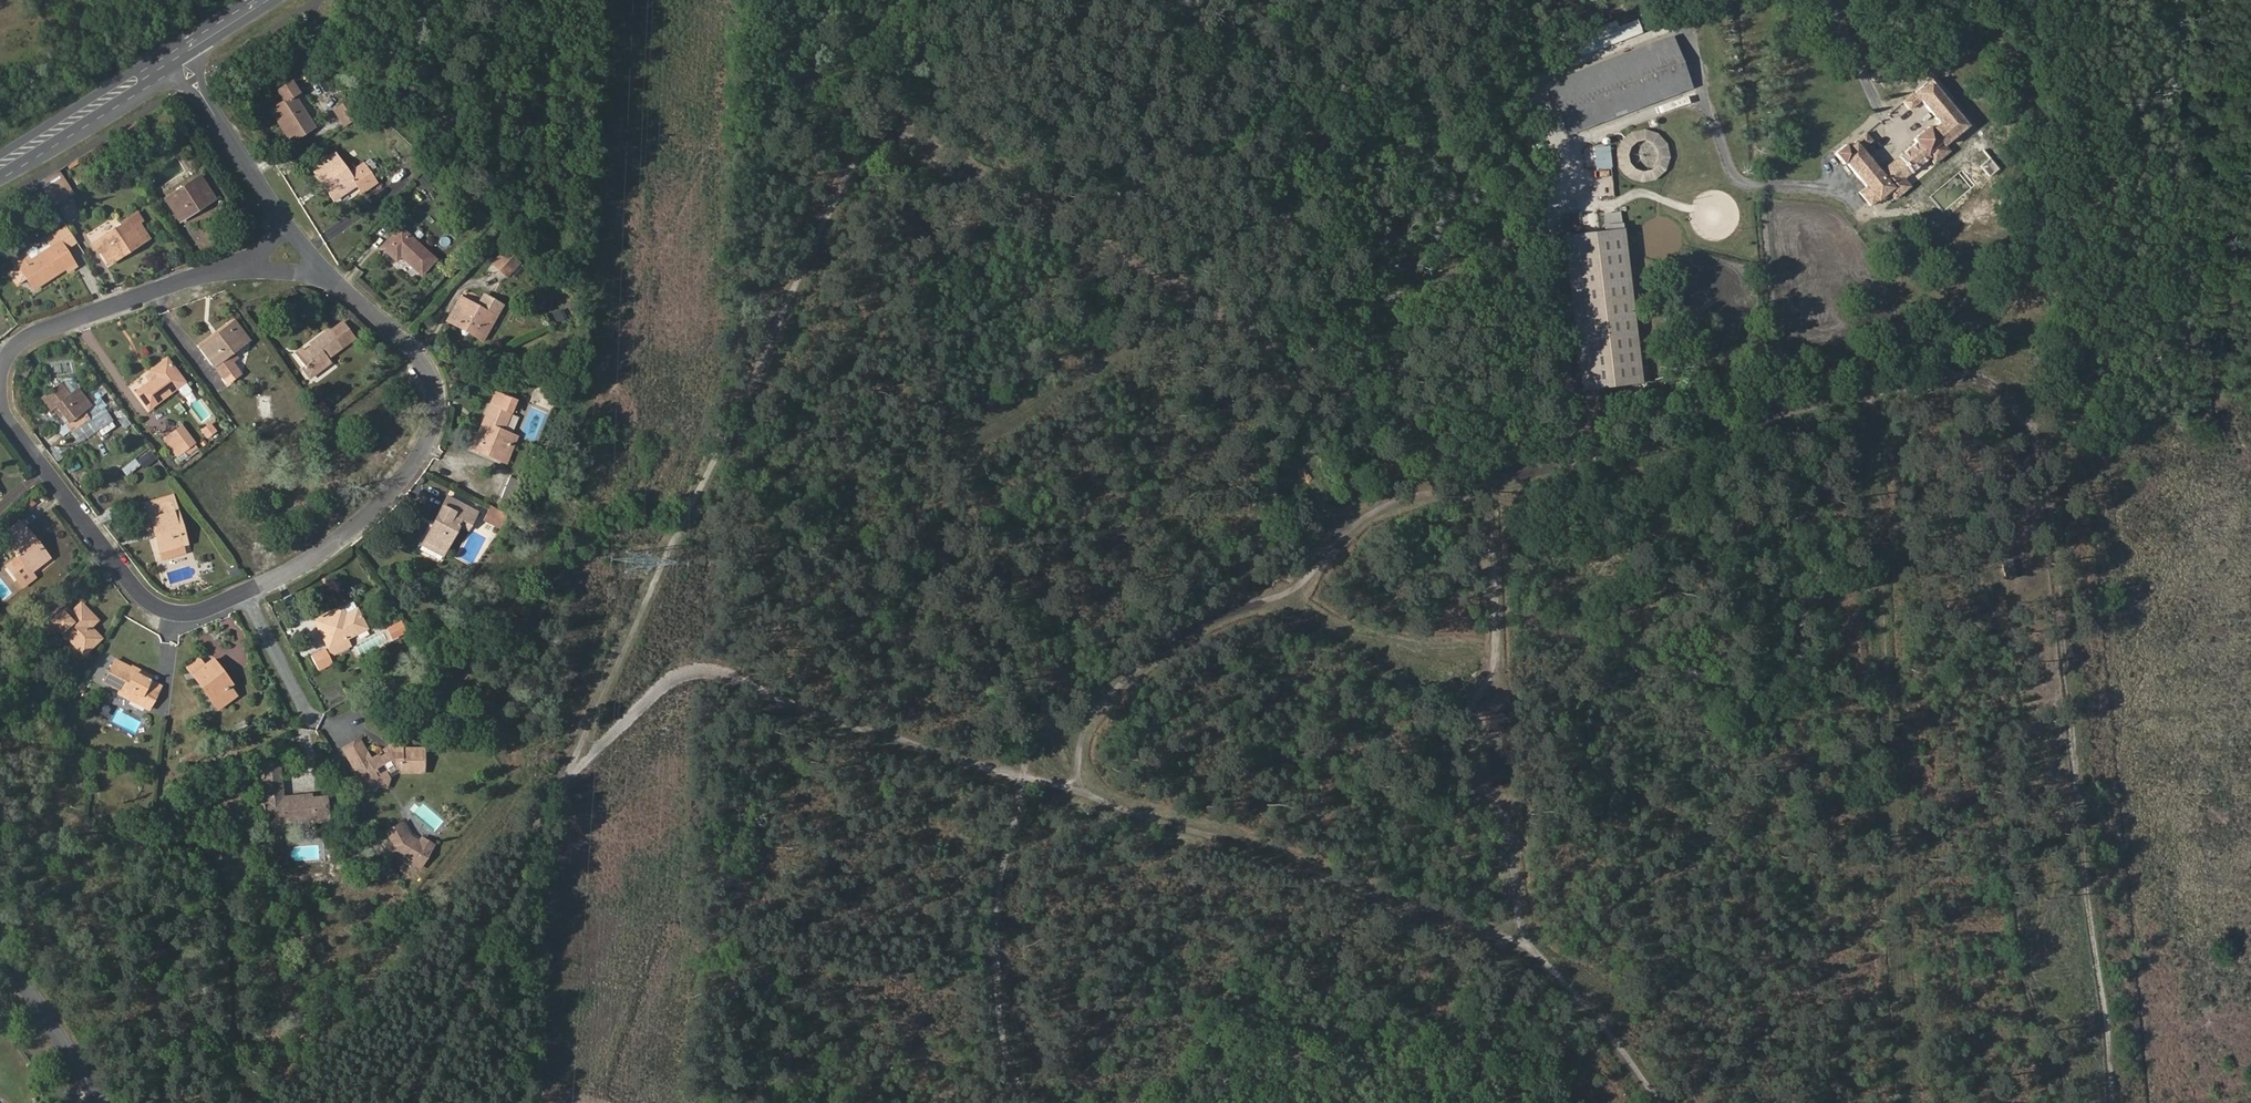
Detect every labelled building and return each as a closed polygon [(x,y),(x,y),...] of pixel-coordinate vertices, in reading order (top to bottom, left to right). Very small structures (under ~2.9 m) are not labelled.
[(1620,23),(1618,19),(1575,33),(1583,54),(1644,34),(1639,17),(1620,23)] [(313,33),(321,28),(316,21),(308,26),(313,33)] [(1688,86),(1670,37),(1651,44),(1671,93),(1688,86)] [(1671,93),(1651,44),(1550,84),(1568,131),(1671,93)] [(1848,145),(1846,142),(1833,152),(1843,165),(1846,163),(1863,187),(1857,191),(1869,207),(1888,192),(1894,199),(1911,185),(1905,178),(1928,159),(1934,165),(1950,151),(1945,145),(1969,125),(1930,78),(1902,100),(1910,110),(1920,102),(1937,122),(1930,127),(1928,125),(1911,138),(1914,141),(1879,169),(1863,148),(1872,140),(1865,131),(1848,145)] [(295,94),(297,93),(291,82),(288,84),(295,94)] [(276,92),(282,103),(273,108),(294,140),(313,128),(292,96),(295,94),(288,84),(276,92)] [(348,99),(332,110),(343,126),(359,115),(348,99)] [(270,110),(291,143),(294,140),(273,108),(270,110)] [(1663,170),(1667,158),(1665,144),(1656,134),(1643,130),(1630,132),(1620,141),(1615,154),(1618,167),(1627,177),(1640,182),(1653,179),(1663,170)] [(1608,147),(1594,148),(1596,169),(1610,168),(1608,147)] [(349,176),(334,154),(311,169),(322,185),(326,182),(337,198),(356,186),(360,193),(374,184),(368,174),(375,170),(370,162),(349,176)] [(74,195),(63,178),(43,192),(54,208),(74,195)] [(213,199),(199,178),(166,201),(171,208),(180,202),(187,212),(202,201),(205,205),(213,199)] [(322,185),(333,201),(337,198),(326,182),(322,185)] [(171,208),(181,222),(205,205),(202,201),(187,212),(180,202),(171,208)] [(120,225),(122,228),(97,245),(103,254),(110,264),(124,254),(124,251),(132,246),(135,251),(151,241),(140,225),(144,222),(138,214),(120,225)] [(1601,216),(1602,226),(1619,224),(1618,214),(1601,216)] [(1603,235),(1559,241),(1577,389),(1637,382),(1619,224),(1602,226),(1603,235)] [(436,260),(400,228),(382,248),(396,261),(401,257),(422,275),(436,260)] [(50,241),(55,249),(42,258),(22,271),(29,282),(32,280),(36,287),(52,276),(54,280),(69,270),(62,260),(69,256),(67,252),(78,244),(68,229),(50,241)] [(101,256),(103,254),(97,245),(95,246),(101,256)] [(110,264),(111,267),(135,251),(132,246),(124,251),(124,254),(110,264)] [(518,261),(504,248),(491,262),(505,276),(518,261)] [(16,263),(22,271),(42,258),(37,250),(16,263)] [(69,270),(75,266),(69,256),(62,260),(69,270)] [(29,282),(35,292),(54,280),(52,276),(36,287),(32,280),(29,282)] [(484,298),(467,288),(461,299),(479,308),(484,298)] [(479,308),(461,299),(449,320),(457,325),(460,321),(478,331),(475,335),(483,340),(502,306),(485,296),(484,298),(479,308)] [(457,325),(475,335),(478,331),(460,321),(457,325)] [(243,344),(249,340),(235,322),(214,337),(217,340),(232,329),(243,344)] [(305,350),(304,349),(296,355),(307,369),(309,367),(315,375),(331,363),(328,358),(354,339),(345,326),(333,335),(330,330),(316,340),(317,342),(312,345),(305,350)] [(217,340),(214,337),(202,347),(229,382),(241,374),(228,356),(243,344),(232,329),(217,340)] [(159,378),(141,393),(153,409),(189,382),(170,358),(153,371),(159,378)] [(305,370),(311,378),(315,375),(309,367),(307,369),(305,370)] [(74,399),(64,387),(46,401),(55,414),(58,411),(61,409),(78,432),(92,422),(87,415),(94,409),(82,393),(74,399)] [(316,405),(325,418),(334,412),(325,399),(316,405)] [(480,442),(477,441),(474,450),(504,461),(512,440),(502,436),(503,432),(510,413),(491,405),(484,424),(489,426),(487,433),(484,432),(480,442)] [(58,411),(75,434),(78,432),(61,409),(58,411)] [(221,431),(215,423),(207,430),(213,438),(221,431)] [(484,424),(477,441),(480,442),(484,432),(487,433),(489,426),(484,424)] [(199,443),(186,426),(169,440),(182,456),(199,443)] [(507,463),(517,437),(503,432),(502,436),(512,440),(504,461),(507,463)] [(145,467),(157,456),(150,448),(138,459),(145,467)] [(177,496),(150,504),(167,561),(189,555),(187,546),(183,536),(189,534),(186,525),(180,526),(175,509),(180,508),(177,496)] [(470,507),(450,500),(440,525),(443,526),(435,547),(453,554),(463,526),(470,507)] [(490,506),(485,520),(500,525),(505,511),(490,506)] [(463,526),(475,530),(481,511),(470,507),(463,526)] [(180,526),(186,525),(180,508),(175,509),(180,526)] [(7,541),(29,569),(18,578),(28,591),(40,581),(36,576),(51,564),(39,549),(42,546),(25,526),(7,541)] [(187,546),(192,545),(189,534),(183,536),(187,546)] [(51,564),(54,561),(42,546),(39,549),(51,564)] [(371,629),(357,602),(319,621),(336,656),(354,648),(350,639),(371,629)] [(65,615),(61,611),(53,619),(86,655),(96,647),(95,644),(101,639),(94,631),(101,624),(84,606),(75,615),(70,620),(65,615)] [(75,615),(70,610),(65,615),(70,620),(75,615)] [(329,649),(316,655),(322,669),(335,663),(329,649)] [(209,668),(204,661),(193,669),(217,702),(234,689),(221,671),(223,670),(217,662),(209,668)] [(138,671),(120,663),(109,685),(127,693),(125,697),(154,711),(164,691),(153,686),(155,683),(140,676),(138,678),(135,676),(138,671)] [(234,689),(237,687),(223,670),(221,671),(234,689)] [(155,683),(157,679),(141,671),(140,676),(155,683)] [(217,702),(224,711),(241,698),(234,689),(217,702)] [(377,763),(364,741),(348,750),(358,767),(361,766),(364,771),(377,794),(383,791),(385,784),(384,782),(401,772),(407,771),(407,773),(410,776),(429,776),(434,770),(430,765),(430,752),(408,752),(408,747),(399,747),(396,750),(397,755),(386,761),(383,760),(377,763)] [(403,779),(410,779),(410,776),(407,773),(407,771),(401,772),(384,782),(385,784),(383,791),(377,794),(380,799),(386,800),(390,787),(403,779)] [(235,775),(222,781),(227,791),(239,785),(235,775)] [(288,799),(286,776),(267,778),(271,815),(289,814),(290,823),(317,821),(317,823),(334,821),(332,798),(316,800),(310,800),(310,797),(288,799)] [(271,815),(272,825),(290,823),(289,814),(271,815)] [(414,839),(406,825),(392,833),(402,851),(412,857),(416,859),(415,863),(426,869),(431,860),(420,854),(425,846),(424,846),(414,839)] [(439,846),(427,840),(424,846),(425,846),(420,854),(431,860),(439,846)]
